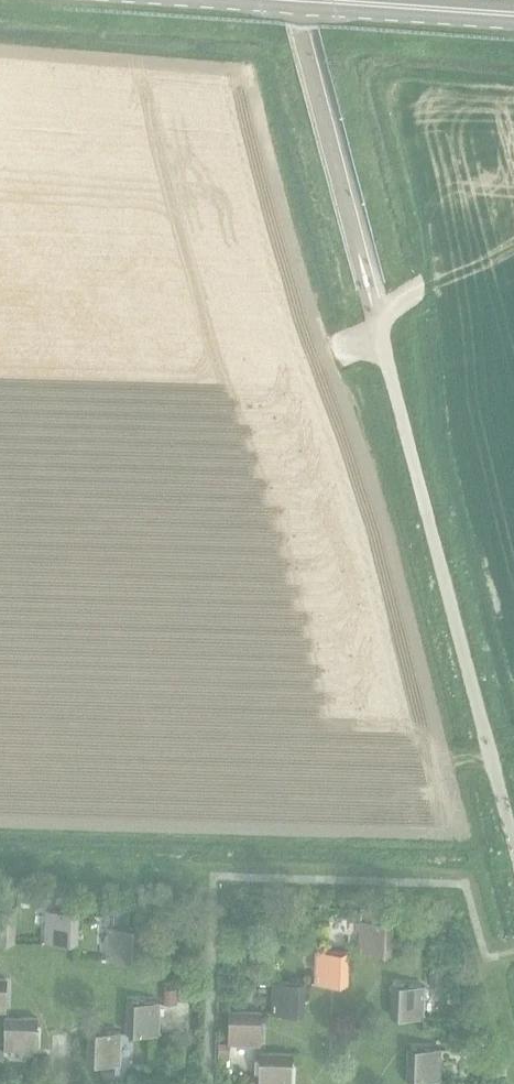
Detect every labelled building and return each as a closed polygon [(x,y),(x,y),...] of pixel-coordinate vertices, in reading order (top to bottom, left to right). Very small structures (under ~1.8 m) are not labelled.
[(45,940),(77,941),(78,910),(46,909),(45,940)] [(359,951),(390,952),(391,920),(360,919),(359,951)] [(106,957),(138,958),(139,927),(108,926),(106,957)] [(315,980),(346,982),(347,951),(317,950),(315,980)] [(271,1011),(303,1012),(304,980),(272,979),(271,1011)] [(391,1014),(423,1016),(424,984),(392,983),(391,1014)] [(126,1031),(158,1032),(159,1001),(128,999),(126,1031)] [(228,1042),(259,1043),(260,1011),(230,1010),(228,1042)] [(4,1048),(36,1048),(37,1017),(5,1017),(4,1048)] [(87,1061),(118,1062),(119,1031),(88,1029),(87,1061)] [(407,1078),(438,1079),(439,1048),(408,1046),(407,1078)] [(259,1083),(290,1083),(291,1053),(260,1052),(259,1083)]
